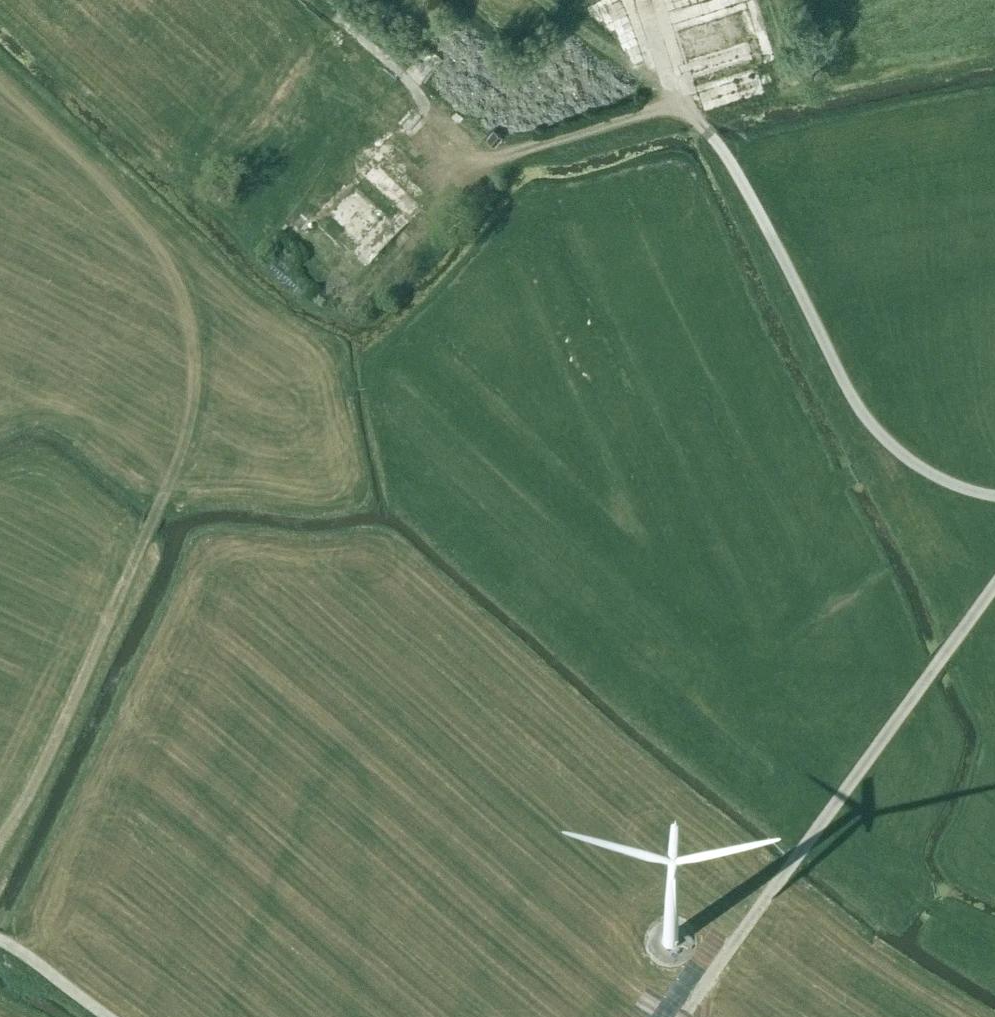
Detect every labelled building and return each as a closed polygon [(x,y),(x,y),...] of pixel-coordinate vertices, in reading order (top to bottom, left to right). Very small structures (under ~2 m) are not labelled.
[(764,94),(759,77),(777,71),(756,0),(712,0),(672,12),(704,114),(764,94)] [(378,148),(397,128),(411,114),(394,98),(389,93),(351,133),(367,147),(285,230),(331,274),(335,270),(350,285),(430,200),(380,150),(378,148)]
